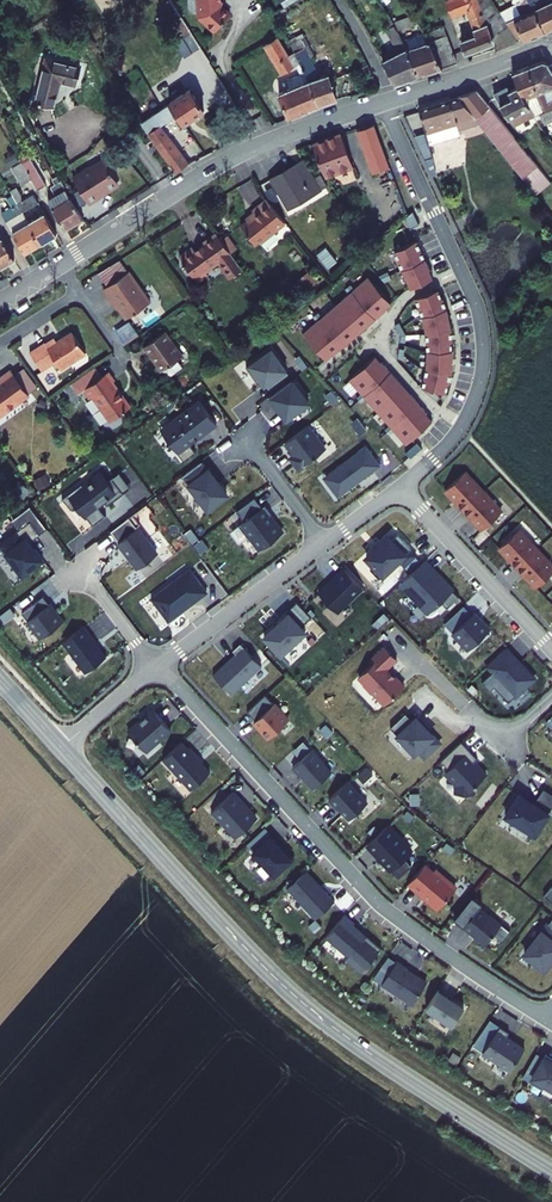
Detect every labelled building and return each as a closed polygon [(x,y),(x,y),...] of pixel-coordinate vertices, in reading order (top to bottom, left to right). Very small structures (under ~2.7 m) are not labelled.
[(227,10),(218,3),(218,0),(196,0),(197,11),(214,26),(215,25),(219,24),(222,21),(221,17),(227,10)] [(352,16),(375,3),(374,0),(342,0),(352,16)] [(510,40),(484,0),(444,0),(449,11),(464,6),(470,22),(469,22),(472,31),(460,35),(465,49),(491,39),(494,46),(510,40)] [(515,10),(507,15),(520,36),(540,26),(524,0),(509,0),(515,10)] [(540,26),(551,20),(551,0),(524,0),(540,26)] [(408,11),(396,15),(401,23),(413,19),(408,11)] [(389,27),(401,23),(396,15),(384,18),(389,27)] [(392,81),(416,73),(396,39),(389,27),(384,18),(379,20),(381,25),(379,25),(392,49),(377,57),(392,81)] [(427,31),(441,64),(457,59),(443,25),(427,31)] [(301,43),(295,30),(293,27),(282,32),(284,36),(290,48),(296,61),(316,102),(335,97),(323,71),(316,73),(301,43)] [(420,31),(408,35),(429,69),(441,64),(420,31)] [(271,33),(258,42),(278,71),(291,62),(271,33)] [(396,39),(416,73),(429,69),(408,35),(396,39)] [(29,95),(48,100),(54,74),(71,78),(75,59),(40,51),(29,95)] [(275,91),(286,115),(295,111),(316,102),(296,61),(292,63),(297,72),(283,78),(287,86),(275,91)] [(526,70),(548,115),(551,113),(551,103),(551,102),(551,95),(550,90),(551,89),(551,75),(545,64),(540,63),(526,70)] [(526,70),(507,79),(514,91),(516,96),(521,103),(531,98),(541,118),(539,119),(547,128),(551,125),(551,113),(548,115),(526,70)] [(166,101),(138,119),(172,169),(184,162),(156,121),(162,117),(172,111),(178,121),(200,108),(186,85),(165,99),(166,101)] [(542,179),(468,86),(449,93),(467,115),(528,191),(542,179)] [(516,96),(514,91),(505,97),(503,92),(490,99),(513,130),(532,117),(521,103),(516,96)] [(449,93),(406,107),(414,130),(467,115),(449,93)] [(371,175),(389,169),(374,125),(355,131),(371,175)] [(328,129),(300,140),(308,161),(316,172),(341,162),(328,129)] [(24,156),(17,159),(27,176),(33,186),(39,183),(24,156)] [(293,156),(262,177),(280,205),(310,183),(293,156)] [(18,181),(27,176),(17,159),(8,164),(18,181)] [(89,164),(70,175),(76,186),(83,199),(84,202),(95,196),(94,193),(114,181),(102,160),(90,166),(89,164)] [(64,193),(53,173),(49,175),(52,181),(45,184),(49,192),(42,197),(60,227),(78,217),(71,206),(64,193)] [(9,183),(4,186),(12,200),(16,208),(31,199),(26,191),(17,196),(9,183)] [(76,186),(64,193),(71,206),(83,199),(76,186)] [(248,238),(254,245),(278,225),(255,196),(242,208),(245,211),(230,223),(237,232),(233,237),(235,242),(240,243),(244,241),(248,238)] [(34,240),(23,220),(16,208),(12,200),(0,207),(0,218),(0,223),(15,249),(34,240)] [(40,210),(23,220),(34,240),(52,231),(40,210)] [(216,222),(210,226),(219,238),(224,233),(216,222)] [(234,264),(226,252),(207,226),(192,237),(194,239),(186,245),(184,242),(171,251),(190,276),(200,269),(198,265),(214,254),(226,270),(234,264)] [(392,254),(401,272),(425,260),(416,242),(392,254)] [(401,272),(411,291),(435,279),(425,260),(401,272)] [(109,307),(111,305),(120,316),(143,298),(121,268),(96,286),(102,293),(100,294),(109,307)] [(298,277),(303,288),(315,282),(310,272),(298,277)] [(369,276),(350,292),(375,320),(393,304),(369,276)] [(421,317),(447,310),(439,290),(415,300),(421,317)] [(350,292),(318,320),(342,348),(375,320),(350,292)] [(425,335),(451,332),(447,310),(421,317),(425,335)] [(301,334),(326,362),(342,348),(318,320),(301,334)] [(39,338),(24,349),(38,368),(52,359),(57,365),(81,347),(67,327),(51,338),(49,334),(40,340),(39,338)] [(159,327),(138,342),(156,366),(158,365),(164,372),(178,361),(172,354),(178,350),(159,327)] [(425,352),(452,353),(451,332),(425,335),(425,352)] [(244,366),(261,390),(287,372),(270,348),(244,366)] [(423,371),(450,375),(452,353),(425,352),(423,371)] [(390,373),(376,357),(348,381),(362,397),(390,373)] [(20,365),(10,372),(24,391),(33,383),(20,365)] [(25,392),(24,391),(10,372),(7,368),(0,372),(0,411),(25,392)] [(104,369),(79,388),(85,396),(90,393),(107,417),(126,403),(109,380),(111,378),(104,369)] [(445,395),(450,375),(423,371),(421,388),(445,395)] [(418,404),(390,373),(362,397),(390,428),(418,404)] [(267,399),(284,422),(310,403),(292,380),(267,399)] [(64,391),(73,399),(78,393),(69,385),(64,391)] [(191,396),(158,420),(167,432),(161,437),(176,457),(188,448),(182,440),(209,420),(191,396)] [(433,421),(418,404),(390,428),(405,445),(433,421)] [(302,423),(279,440),(289,453),(285,455),(293,466),(319,446),(302,423)] [(322,478),(336,497),(380,465),(366,445),(322,478)] [(201,457),(182,472),(208,505),(227,490),(201,457)] [(70,512),(75,508),(90,526),(104,515),(97,506),(102,503),(106,508),(124,493),(112,477),(108,480),(100,470),(61,501),(70,512)] [(503,510),(465,470),(442,491),(480,531),(503,510)] [(37,490),(50,485),(45,474),(32,479),(37,490)] [(257,550),(283,532),(264,506),(260,508),(253,499),(236,511),(243,520),(238,523),(257,550)] [(124,516),(106,530),(134,566),(152,552),(124,516)] [(39,558),(26,540),(35,533),(26,520),(0,539),(0,550),(18,574),(39,558)] [(518,528),(496,548),(536,591),(551,576),(551,565),(518,528)] [(370,562),(366,565),(375,575),(395,558),(400,563),(413,552),(407,545),(407,544),(394,530),(387,536),(384,533),(362,553),(370,562)] [(424,555),(399,579),(430,609),(454,586),(424,555)] [(321,584),(340,604),(366,582),(346,561),(321,584)] [(146,597),(163,620),(178,609),(176,608),(185,601),(186,603),(202,590),(185,568),(146,597)] [(39,595),(18,611),(37,637),(58,620),(39,595)] [(452,628),(467,644),(490,622),(475,606),(452,628)] [(287,608),(263,631),(281,650),(305,627),(287,608)] [(82,671),(102,655),(91,641),(92,640),(80,625),(59,640),(82,671)] [(211,669),(230,690),(262,661),(241,637),(232,645),(234,648),(211,669)] [(537,679),(506,647),(486,666),(493,673),(482,684),(489,692),(493,687),(508,702),(514,696),(517,699),(537,679)] [(264,737),(284,719),(260,694),(242,711),(251,719),(249,721),(264,737)] [(149,709),(125,731),(142,752),(167,729),(149,709)] [(421,754),(436,740),(420,723),(423,721),(415,712),(409,718),(402,711),(387,725),(411,751),(414,747),(421,754)] [(466,747),(458,738),(437,758),(445,766),(442,769),(453,781),(453,791),(471,791),(471,784),(483,772),(473,763),(470,759),(475,755),(467,747),(466,747)] [(308,748),(300,739),(289,749),(298,758),(308,748)] [(160,757),(188,788),(206,770),(193,756),(195,755),(186,746),(185,747),(178,740),(160,757)] [(298,758),(290,765),(297,773),(298,772),(311,786),(329,770),(308,748),(298,758)] [(345,779),(326,796),(335,806),(337,805),(347,817),(365,800),(345,779)] [(518,792),(504,813),(532,832),(551,803),(551,793),(542,786),(532,801),(518,792)] [(231,790),(208,811),(221,824),(222,823),(234,836),(254,817),(240,802),(241,801),(231,790)] [(385,824),(365,842),(374,852),(375,851),(380,855),(378,857),(389,869),(409,850),(385,824)] [(262,826),(250,837),(257,845),(270,833),(262,826)] [(244,843),(272,873),(290,856),(281,847),(280,848),(275,843),(277,841),(270,833),(257,845),(250,837),(244,843)] [(423,860),(405,882),(419,893),(421,891),(432,900),(431,901),(437,906),(454,886),(440,874),(442,872),(434,864),(432,867),(423,860)] [(285,886),(313,917),(333,899),(320,886),(320,887),(304,869),(285,886)] [(548,883),(541,892),(551,901),(551,886),(548,883)] [(501,920),(479,902),(463,923),(471,929),(471,928),(476,932),(475,933),(485,940),(501,920)] [(343,912),(324,934),(347,954),(345,956),(360,969),(379,947),(365,934),(362,936),(349,925),(352,921),(343,912)] [(544,966),(551,957),(551,955),(550,954),(551,952),(551,926),(551,925),(551,924),(551,913),(545,921),(523,950),(544,966)] [(395,959),(379,981),(410,1003),(424,982),(414,975),(414,973),(405,967),(406,966),(395,959)] [(435,991),(423,1010),(449,1027),(461,1009),(443,998),(444,997),(435,991)] [(506,1033),(497,1028),(480,1053),(507,1072),(522,1050),(503,1038),(506,1033)] [(545,1062),(534,1055),(525,1069),(537,1076),(545,1062)] [(531,1087),(543,1094),(546,1090),(551,1094),(551,1063),(547,1060),(545,1062),(537,1076),(525,1069),(520,1078),(531,1086),(531,1087)]
